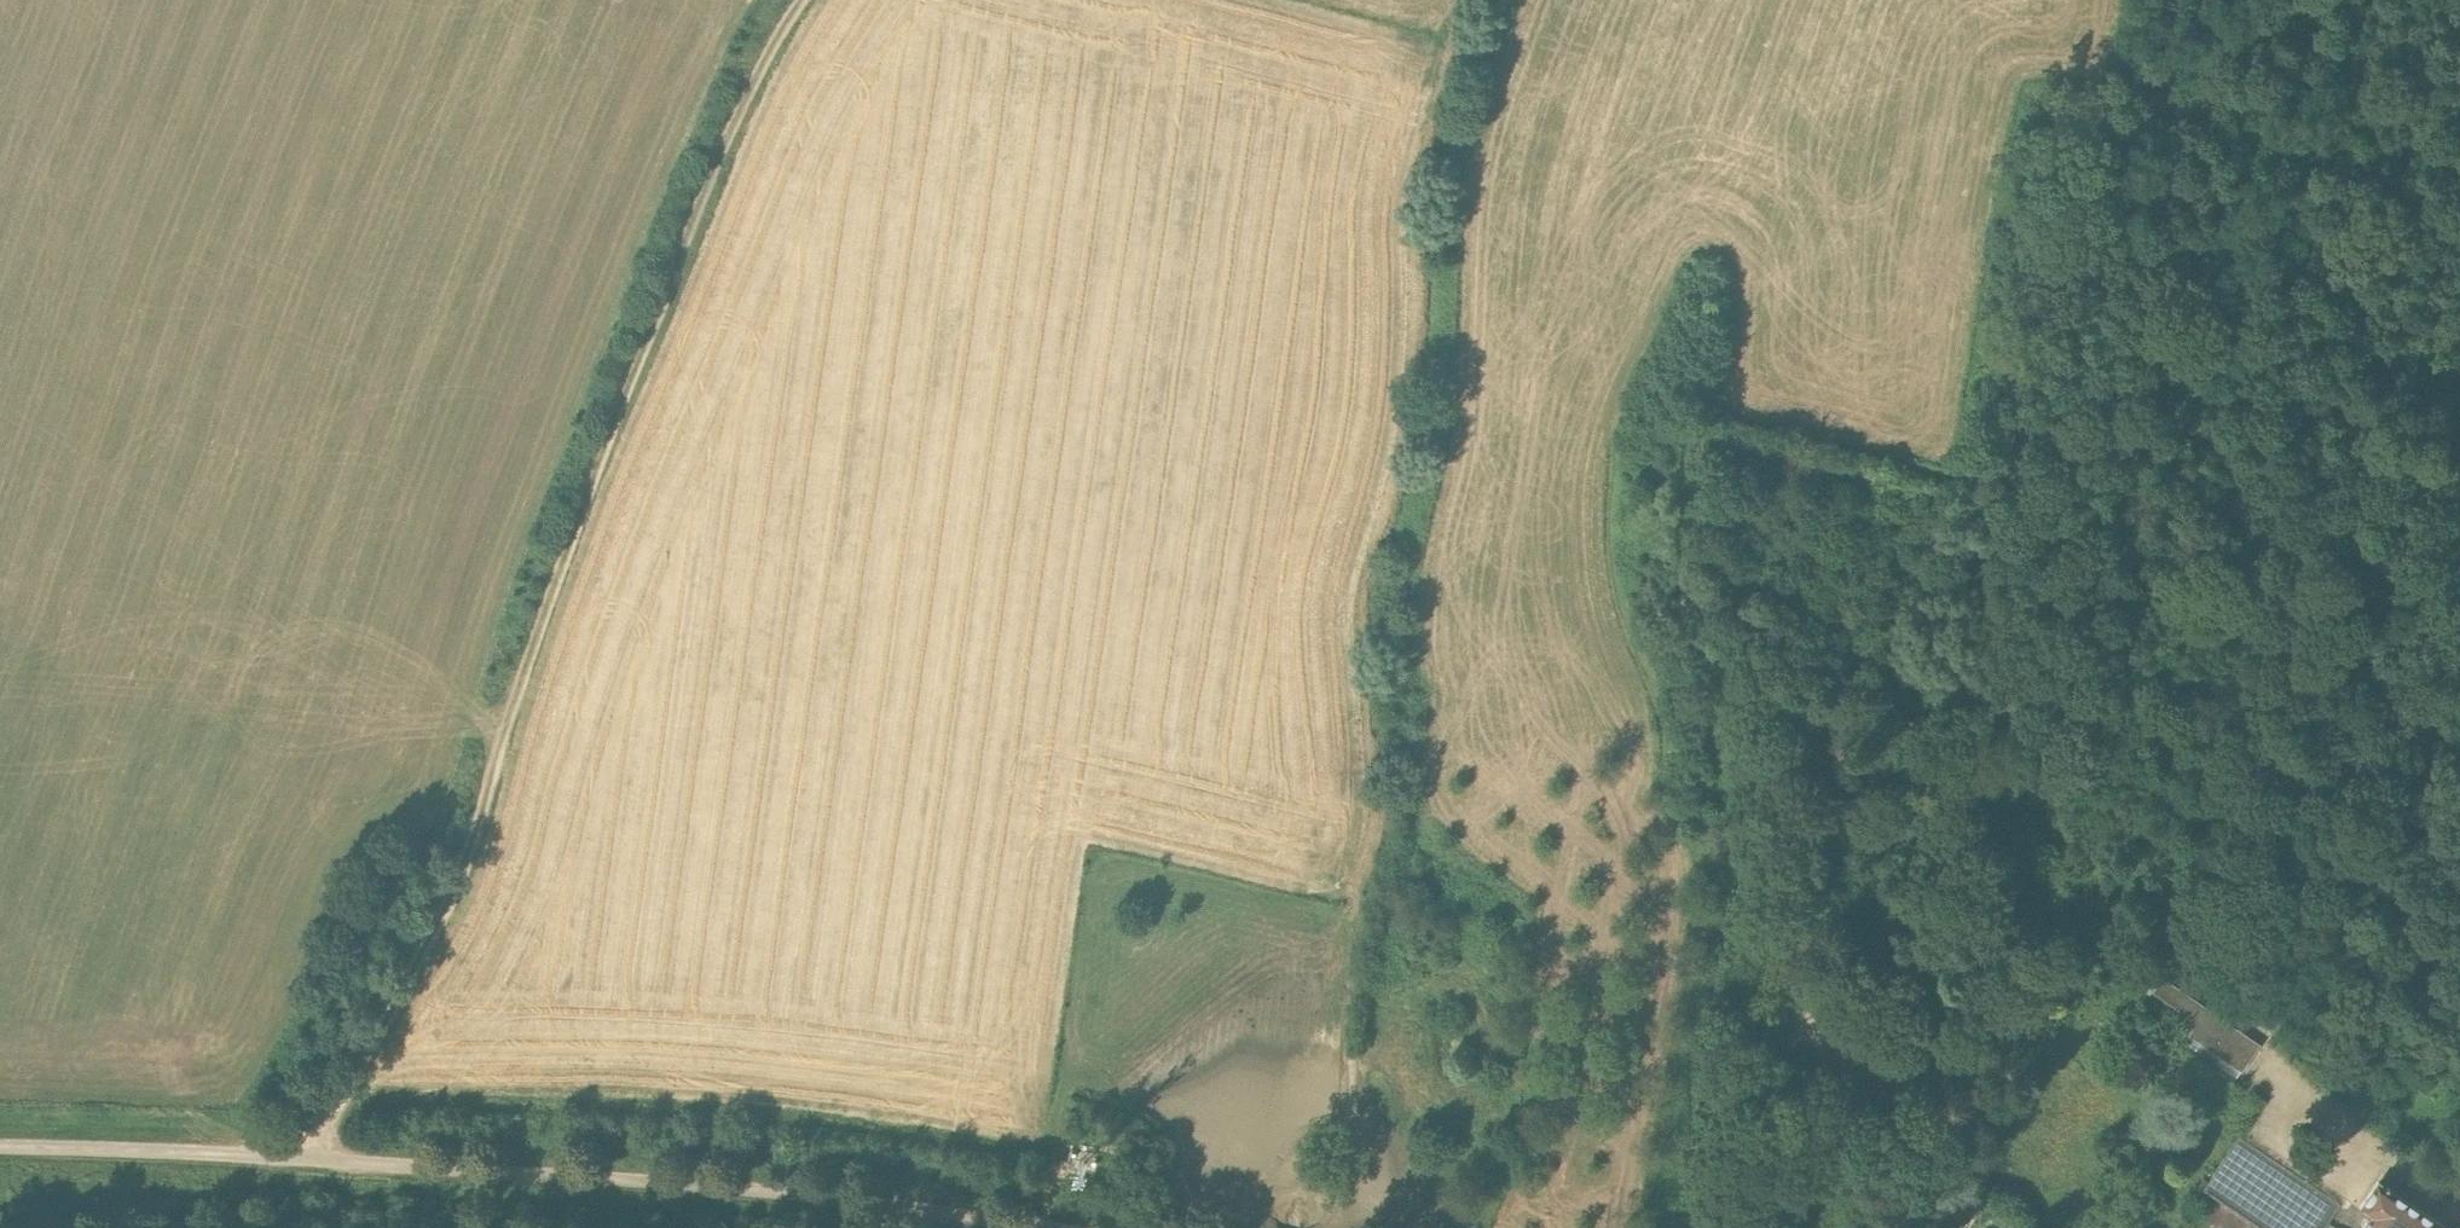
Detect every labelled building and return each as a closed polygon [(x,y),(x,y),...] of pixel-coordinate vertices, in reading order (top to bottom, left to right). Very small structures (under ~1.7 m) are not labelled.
[(2184,1047),(2235,1082),(2260,1046),(2164,979),(2155,992),(2199,1023),(2184,1047)] [(2243,1009),(2264,1024),(2281,1001),(2259,986),(2248,1001),(2243,1009)] [(2341,1202),(2239,1136),(2203,1190),(2261,1227),(2326,1227),(2341,1202)] [(2397,1194),(2403,1186),(2384,1173),(2379,1182),(2361,1208),(2372,1216),(2364,1227),(2447,1227),(2397,1194)]
